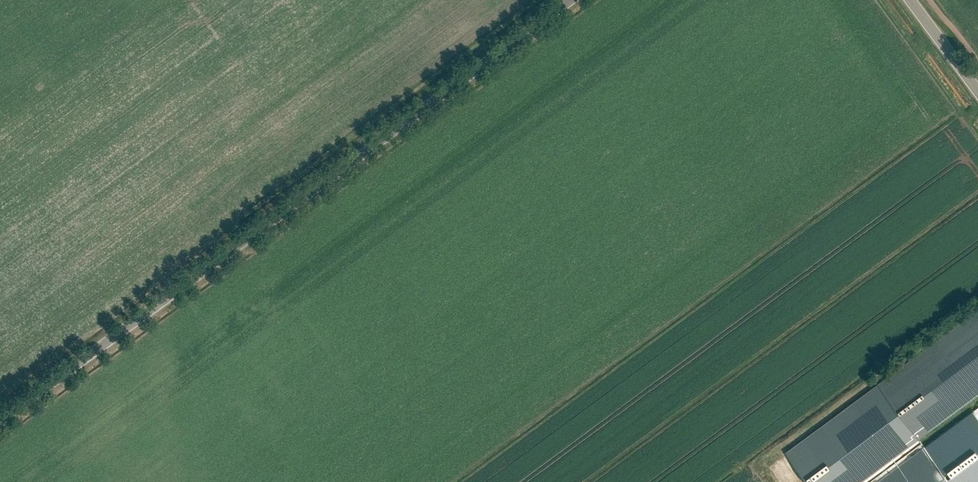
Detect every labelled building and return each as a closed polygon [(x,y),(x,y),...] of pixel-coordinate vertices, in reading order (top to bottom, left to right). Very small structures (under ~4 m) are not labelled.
[(878,383),(886,395),(918,438),(977,394),(977,309),(878,383)] [(924,446),(951,481),(977,481),(977,406),(924,446)]
